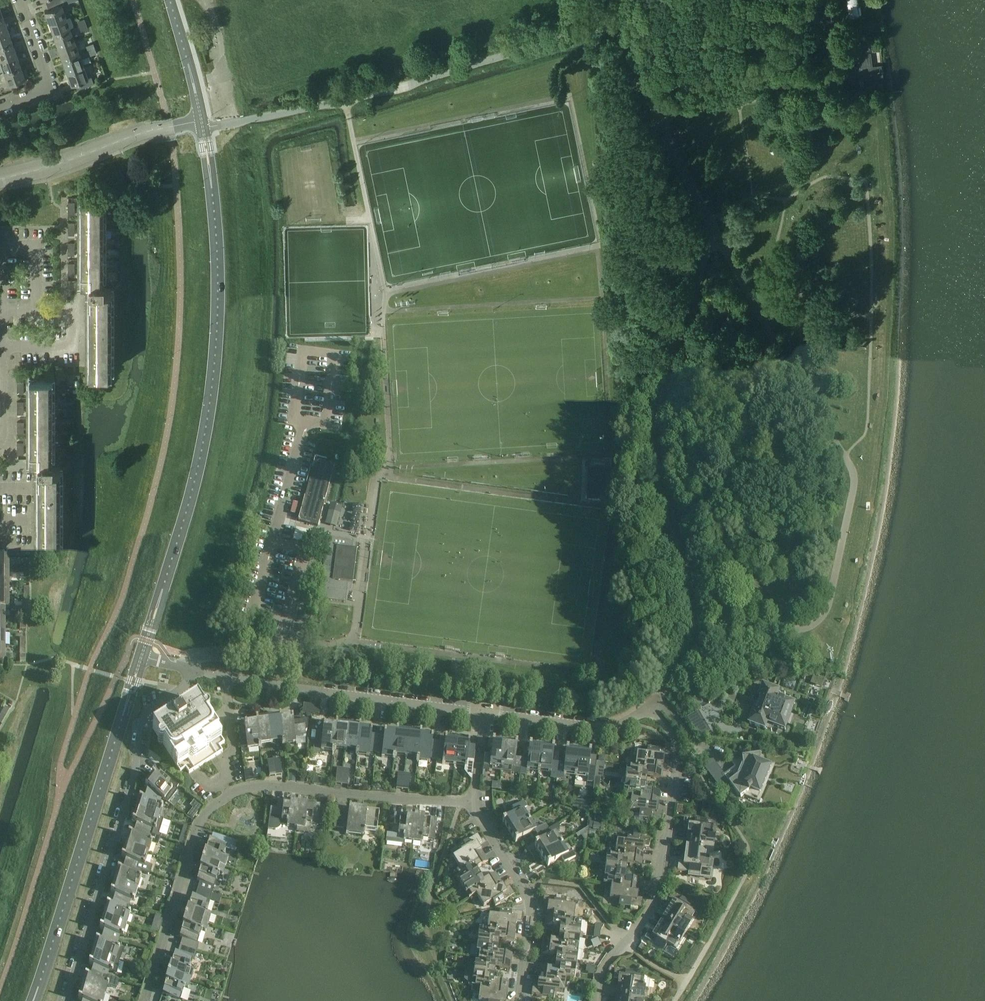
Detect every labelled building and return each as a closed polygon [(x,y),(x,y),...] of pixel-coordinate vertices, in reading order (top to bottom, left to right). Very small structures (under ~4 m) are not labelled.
[(66,17),(62,5),(65,4),(64,0),(56,0),(46,4),(48,9),(44,10),(49,23),(66,17)] [(850,13),(859,12),(858,0),(848,0),(850,13)] [(53,35),(71,29),(66,17),(49,23),(53,35)] [(12,41),(8,29),(0,32),(0,45),(12,41)] [(58,47),(71,43),(75,41),(71,29),(53,35),(58,47)] [(865,31),(845,34),(846,42),(866,39),(865,31)] [(867,41),(867,46),(845,49),(849,80),(883,76),(882,64),(873,65),(871,51),(881,50),(880,39),(867,41)] [(16,53),(12,41),(0,45),(0,59),(16,53)] [(62,60),(71,57),(79,54),(75,41),(71,43),(58,47),(62,60)] [(87,51),(95,48),(93,43),(85,45),(87,51)] [(21,66),(16,53),(0,59),(0,62),(3,72),(21,66)] [(67,72),(71,71),(84,66),(79,54),(71,57),(62,60),(67,72)] [(18,84),(24,82),(23,79),(25,78),(21,66),(3,72),(8,84),(17,81),(18,84)] [(71,71),(67,72),(71,84),(75,83),(77,89),(93,83),(91,76),(88,78),(84,66),(71,71)] [(87,370),(113,370),(113,288),(102,288),(102,280),(103,280),(103,279),(102,279),(102,198),(103,198),(103,197),(79,197),(79,198),(80,198),(80,279),(79,279),(79,280),(80,280),(80,288),(87,288),(88,288),(88,363),(88,370),(87,370)] [(36,549),(62,549),(62,466),(51,466),(51,459),(52,459),(52,458),(51,458),(51,377),(52,377),(52,376),(28,376),(28,377),(29,377),(29,458),(28,458),(28,459),(29,459),(29,467),(36,467),(36,548),(36,549)] [(298,521),(318,526),(335,463),(315,458),(298,521)] [(330,504),(325,524),(334,527),(336,527),(341,507),(330,504)] [(296,529),(293,541),(322,548),(325,536),(296,528),(296,529)] [(326,550),(320,599),(346,603),(348,583),(352,583),(357,550),(352,549),(353,541),(328,538),(326,550)] [(9,570),(9,557),(0,557),(0,570),(9,570)] [(0,570),(0,583),(9,583),(9,570),(0,570)] [(0,583),(0,596),(9,596),(9,583),(0,583)] [(5,608),(5,609),(9,609),(9,596),(0,596),(0,608),(5,608)] [(794,688),(796,683),(784,678),(782,684),(785,685),(785,687),(790,689),(791,687),(794,688)] [(791,696),(764,686),(759,697),(762,698),(761,701),(760,701),(759,703),(760,703),(758,709),(757,709),(756,711),(757,712),(756,714),(754,713),(749,725),(777,735),(779,728),(785,731),(795,704),(789,702),(791,696)] [(162,745),(163,745),(180,771),(186,767),(189,773),(222,752),(219,747),(224,743),(207,716),(208,716),(209,714),(209,713),(208,712),(207,711),(206,710),(205,710),(204,711),(197,700),(178,712),(176,709),(169,713),(171,716),(152,728),(159,739),(158,740),(158,741),(158,742),(158,744),(159,745),(160,745),(162,745)] [(304,706),(302,713),(318,716),(320,708),(304,706)] [(1,714),(6,717),(10,710),(5,707),(1,714)] [(711,732),(699,711),(688,718),(697,734),(700,733),(702,737),(711,732)] [(280,720),(281,720),(280,717),(268,719),(271,743),(282,742),(282,745),(283,745),(280,720)] [(256,724),(260,748),(261,748),(260,744),(271,743),(268,719),(255,721),(256,724)] [(296,743),(295,739),(306,738),(305,733),(306,733),(307,731),(308,722),(303,721),(303,722),(293,723),(292,719),(289,719),(281,720),(280,720),(283,745),(285,744),(296,743)] [(256,724),(248,725),(244,725),(245,730),(238,731),(241,747),(247,746),(247,749),(258,748),(260,748),(256,724)] [(345,750),(348,726),(335,725),(335,728),(336,728),(333,752),(334,752),(335,749),(345,750)] [(314,744),(313,753),(321,754),(321,751),(332,752),(333,752),(336,728),(335,728),(327,727),(323,726),(323,731),(317,730),(315,744),(314,744)] [(348,726),(345,750),(356,751),(355,755),(357,755),(359,731),(360,731),(360,727),(348,726)] [(359,731),(357,755),(358,755),(369,756),(370,752),(376,753),(377,737),(371,737),(372,732),(368,731),(368,732),(360,731),(359,731)] [(396,734),(393,759),(395,759),(395,756),(406,757),(409,733),(396,731),(396,735),(396,734)] [(377,737),(376,753),(382,754),(381,757),(392,759),(393,759),(396,734),(396,735),(388,734),(388,733),(384,733),(383,738),(377,737)] [(409,733),(406,757),(416,758),(416,761),(417,762),(420,737),(421,737),(421,734),(409,733)] [(420,737),(417,762),(419,762),(419,761),(430,763),(430,759),(436,760),(438,744),(432,743),(432,738),(429,738),(421,737),(420,737)] [(454,766),(457,741),(445,740),(444,745),(438,744),(436,760),(442,760),(442,764),(454,766)] [(471,780),(475,748),(469,747),(469,743),(457,741),(454,766),(465,767),(464,772),(471,780)] [(484,756),(483,770),(489,771),(501,772),(504,744),(494,742),(492,742),(492,745),(491,750),(485,750),(484,756)] [(520,774),(521,761),(515,760),(517,745),(505,743),(501,772),(520,774)] [(539,772),(541,748),(529,746),(527,761),(521,761),(520,774),(526,775),(526,770),(539,772)] [(556,779),(558,765),(552,764),(554,749),(541,748),(539,772),(551,773),(550,778),(556,779)] [(635,768),(662,771),(664,760),(669,760),(670,751),(647,748),(647,754),(637,753),(635,767),(635,768)] [(558,765),(556,779),(563,779),(563,775),(575,776),(578,752),(566,750),(564,765),(558,765)] [(578,752),(575,776),(587,777),(587,782),(593,783),(594,777),(595,770),(595,769),(589,768),(590,753),(578,752)] [(736,768),(725,776),(730,783),(741,798),(744,796),(757,801),(758,799),(760,794),(771,768),(763,764),(761,755),(743,757),(729,759),(736,768)] [(273,760),(275,776),(282,775),(279,759),(273,760)] [(275,776),(273,760),(267,761),(269,777),(275,776)] [(623,781),(646,783),(647,777),(661,779),(662,771),(635,768),(635,767),(627,766),(626,778),(623,778),(623,781)] [(341,785),(343,769),(337,768),(335,784),(341,785)] [(343,769),(341,785),(348,786),(349,770),(343,769)] [(145,785),(148,787),(162,797),(161,798),(168,803),(178,790),(176,789),(178,786),(160,773),(156,778),(152,775),(150,777),(151,778),(145,785)] [(402,790),(404,774),(398,773),(396,789),(402,790)] [(404,774),(402,790),(408,790),(410,775),(404,774)] [(646,783),(623,781),(623,784),(625,784),(623,795),(631,796),(659,799),(660,792),(645,790),(646,783)] [(148,787),(144,801),(139,799),(136,811),(159,818),(163,806),(159,805),(161,798),(162,797),(148,787)] [(631,796),(629,811),(639,812),(639,814),(635,813),(634,822),(643,823),(643,819),(661,821),(662,811),(657,811),(659,799),(631,796)] [(296,828),(299,803),(290,802),(290,803),(271,801),(268,829),(275,830),(277,830),(279,829),(280,828),(281,826),(296,828)] [(505,820),(502,822),(509,833),(529,820),(523,809),(527,807),(524,802),(523,802),(519,804),(512,809),(515,814),(505,821),(505,820)] [(299,803),(296,828),(297,828),(296,832),(307,834),(310,831),(311,824),(318,825),(320,807),(307,806),(308,805),(299,803)] [(365,831),(377,832),(379,813),(349,810),(349,811),(336,809),(334,827),(346,829),(346,834),(364,836),(364,833),(365,833),(365,831)] [(135,830),(150,835),(161,838),(164,827),(161,827),(163,820),(159,818),(136,811),(132,823),(136,824),(135,830)] [(403,845),(404,841),(413,842),(415,818),(406,817),(406,818),(394,816),(392,834),(387,834),(386,843),(403,845)] [(415,818),(413,842),(422,843),(422,840),(423,840),(423,838),(435,840),(437,821),(424,820),(424,819),(415,818)] [(685,845),(713,848),(716,828),(706,827),(706,821),(684,818),(683,827),(688,828),(685,845)] [(531,841),(537,837),(549,830),(545,824),(540,827),(536,826),(535,826),(531,819),(529,820),(509,833),(515,844),(518,842),(528,835),(531,841)] [(541,856),(562,843),(555,833),(559,831),(560,826),(558,824),(549,830),(537,837),(540,842),(534,846),(541,856)] [(125,847),(148,854),(152,842),(148,841),(150,835),(135,830),(133,836),(128,835),(125,847)] [(205,851),(202,860),(225,867),(228,858),(225,857),(225,856),(223,856),(225,849),(227,845),(225,844),(226,840),(227,838),(213,834),(211,840),(209,840),(206,852),(205,851)] [(460,870),(484,855),(478,846),(482,843),(477,835),(458,847),(461,852),(453,857),(460,870)] [(650,839),(623,835),(622,841),(617,840),(615,855),(642,859),(644,847),(649,848),(650,839)] [(568,862),(576,857),(572,851),(568,854),(562,843),(541,856),(548,867),(550,865),(557,861),(562,869),(569,864),(568,862)] [(713,848),(685,845),(683,862),(678,862),(677,871),(700,874),(700,868),(710,869),(713,848)] [(124,866),(139,870),(141,865),(145,866),(148,854),(125,847),(121,858),(126,860),(124,866)] [(603,868),(626,871),(627,864),(641,866),(642,859),(615,855),(607,854),(605,865),(603,865),(603,868)] [(459,888),(479,875),(475,870),(488,862),(484,855),(460,870),(453,874),(460,884),(458,885),(459,888)] [(200,869),(197,881),(200,882),(197,890),(212,894),(214,886),(217,875),(219,876),(219,875),(222,876),(225,867),(202,860),(199,869),(200,869)] [(114,882),(137,889),(141,877),(137,876),(139,870),(124,866),(122,871),(118,870),(114,882)] [(626,871),(603,868),(602,871),(605,871),(603,883),(611,884),(639,887),(640,880),(625,878),(626,871)] [(479,875),(459,888),(461,890),(463,889),(469,899),(476,895),(475,894),(499,880),(495,873),(482,881),(479,875)] [(475,894),(476,895),(483,907),(492,902),(495,907),(514,895),(509,887),(505,889),(499,880),(475,894)] [(113,901),(128,906),(130,900),(134,901),(137,889),(114,882),(110,894),(115,895),(113,901)] [(611,884),(609,898),(619,900),(619,906),(641,908),(642,899),(637,898),(639,887),(611,884)] [(187,908),(185,917),(202,922),(208,924),(208,922),(211,915),(207,914),(208,913),(206,913),(209,902),(212,894),(197,890),(195,897),(192,896),(188,908),(187,908)] [(662,918),(669,922),(686,933),(697,915),(688,910),(691,904),(672,893),(667,901),(671,903),(662,918)] [(573,921),(574,921),(575,906),(565,905),(566,899),(544,896),(542,906),(547,906),(546,917),(573,921)] [(103,917),(127,925),(130,913),(127,912),(128,906),(113,901),(111,907),(107,906),(103,917)] [(494,910),(494,915),(489,915),(487,929),(487,930),(515,933),(516,922),(521,922),(522,913),(500,910),(494,910)] [(102,937),(118,941),(119,935),(123,936),(127,925),(103,917),(100,929),(104,931),(102,937)] [(208,924),(202,922),(185,917),(182,925),(183,926),(179,938),(182,938),(180,946),(196,951),(199,943),(197,943),(200,932),(202,933),(202,931),(205,932),(208,924)] [(559,934),(582,936),(582,934),(580,933),(581,922),(574,921),(573,921),(546,917),(545,925),(560,927),(559,934)] [(686,933),(669,922),(662,918),(653,933),(649,931),(644,939),(664,950),(667,945),(675,950),(686,933)] [(150,931),(158,934),(160,928),(152,926),(150,931)] [(475,943),(498,945),(499,939),(514,941),(515,933),(487,930),(487,929),(479,928),(478,940),(476,940),(475,943)] [(582,936),(559,934),(558,940),(543,939),(542,946),(578,951),(579,939),(582,940),(582,936)] [(96,941),(92,953),(120,961),(125,948),(120,948),(116,947),(118,941),(102,937),(101,942),(96,941)] [(476,957),(511,962),(512,954),(497,952),(498,945),(475,943),(475,946),(477,946),(476,957)] [(638,949),(643,952),(646,947),(641,944),(638,949)] [(189,969),(192,959),(194,959),(196,951),(180,946),(177,954),(175,953),(171,965),(170,965),(168,973),(191,981),(193,972),(190,971),(190,970),(189,969)] [(555,962),(578,965),(579,962),(576,962),(578,951),(542,946),(541,954),(556,955),(555,962)] [(92,953),(89,965),(93,966),(92,972),(107,977),(109,971),(112,972),(117,975),(120,961),(92,953)] [(511,962),(476,957),(474,968),(472,968),(472,971),(494,974),(495,967),(510,969),(511,962)] [(578,965),(555,962),(555,969),(540,967),(539,975),(566,978),(574,979),(576,968),(578,968),(578,965)] [(465,970),(464,981),(468,984),(468,985),(472,986),(507,990),(508,983),(494,981),(494,974),(472,971),(465,970)] [(614,970),(613,979),(618,980),(616,997),(644,1000),(645,988),(648,989),(649,980),(636,978),(637,972),(614,970)] [(107,977),(92,972),(90,978),(85,976),(82,988),(105,996),(109,984),(105,983),(107,977)] [(191,981),(168,973),(165,982),(166,982),(162,994),(180,1000),(183,989),(184,989),(185,988),(188,989),(191,981)] [(566,978),(539,975),(537,986),(532,985),(531,995),(554,998),(555,992),(565,993),(566,978)] [(507,990),(472,986),(471,992),(479,993),(478,1000),(506,1000),(507,990)] [(105,996),(82,988),(78,1000),(81,1000),(103,1000),(105,996)]
